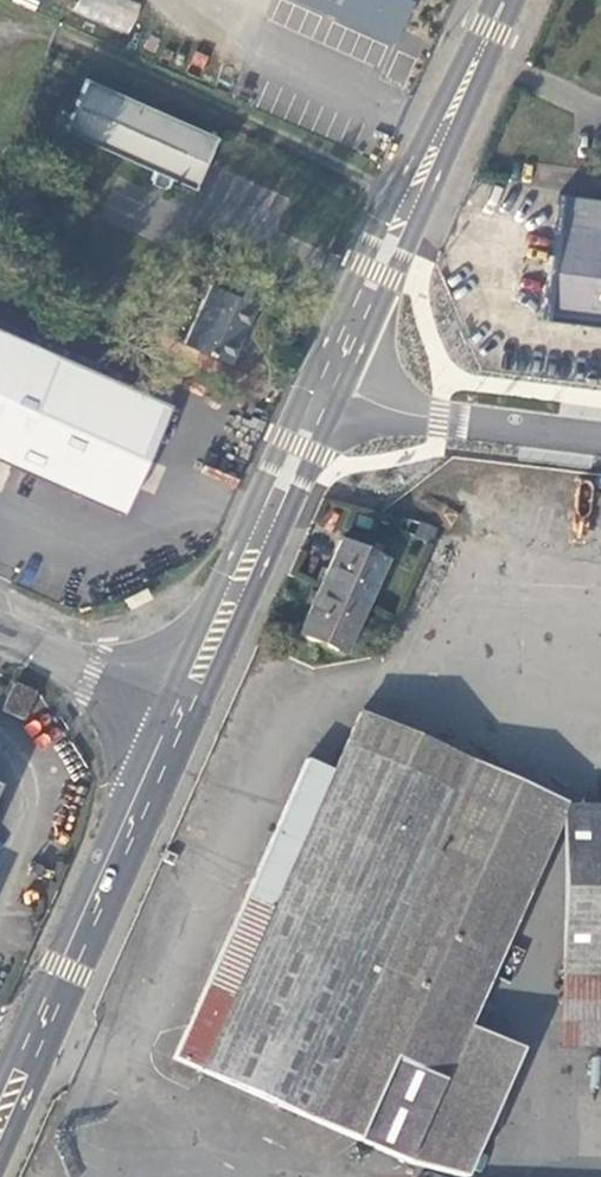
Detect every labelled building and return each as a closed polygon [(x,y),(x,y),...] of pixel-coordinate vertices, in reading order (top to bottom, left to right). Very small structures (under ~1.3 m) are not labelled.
[(128,35),(141,5),(130,0),(78,0),(73,11),(128,35)] [(327,17),(289,0),(280,0),(271,19),(316,40),(327,17)] [(391,39),(408,0),(302,0),(391,39)] [(217,135),(88,78),(65,125),(195,183),(217,135)] [(564,195),(548,315),(600,322),(600,200),(564,195)] [(234,359),(256,306),(210,285),(185,338),(234,359)] [(0,327),(0,455),(123,511),(171,404),(0,327)] [(347,652),(388,561),(341,541),(299,632),(347,652)] [(24,717),(35,688),(13,678),(3,707),(24,717)] [(562,804),(359,713),(334,767),(312,758),(176,1056),(403,1159),(465,1175),(481,1127),(431,1109),(469,1022),(562,804)] [(562,804),(562,1046),(600,1046),(600,805),(562,804)] [(481,1127),(510,1045),(469,1022),(431,1109),(481,1127)]
